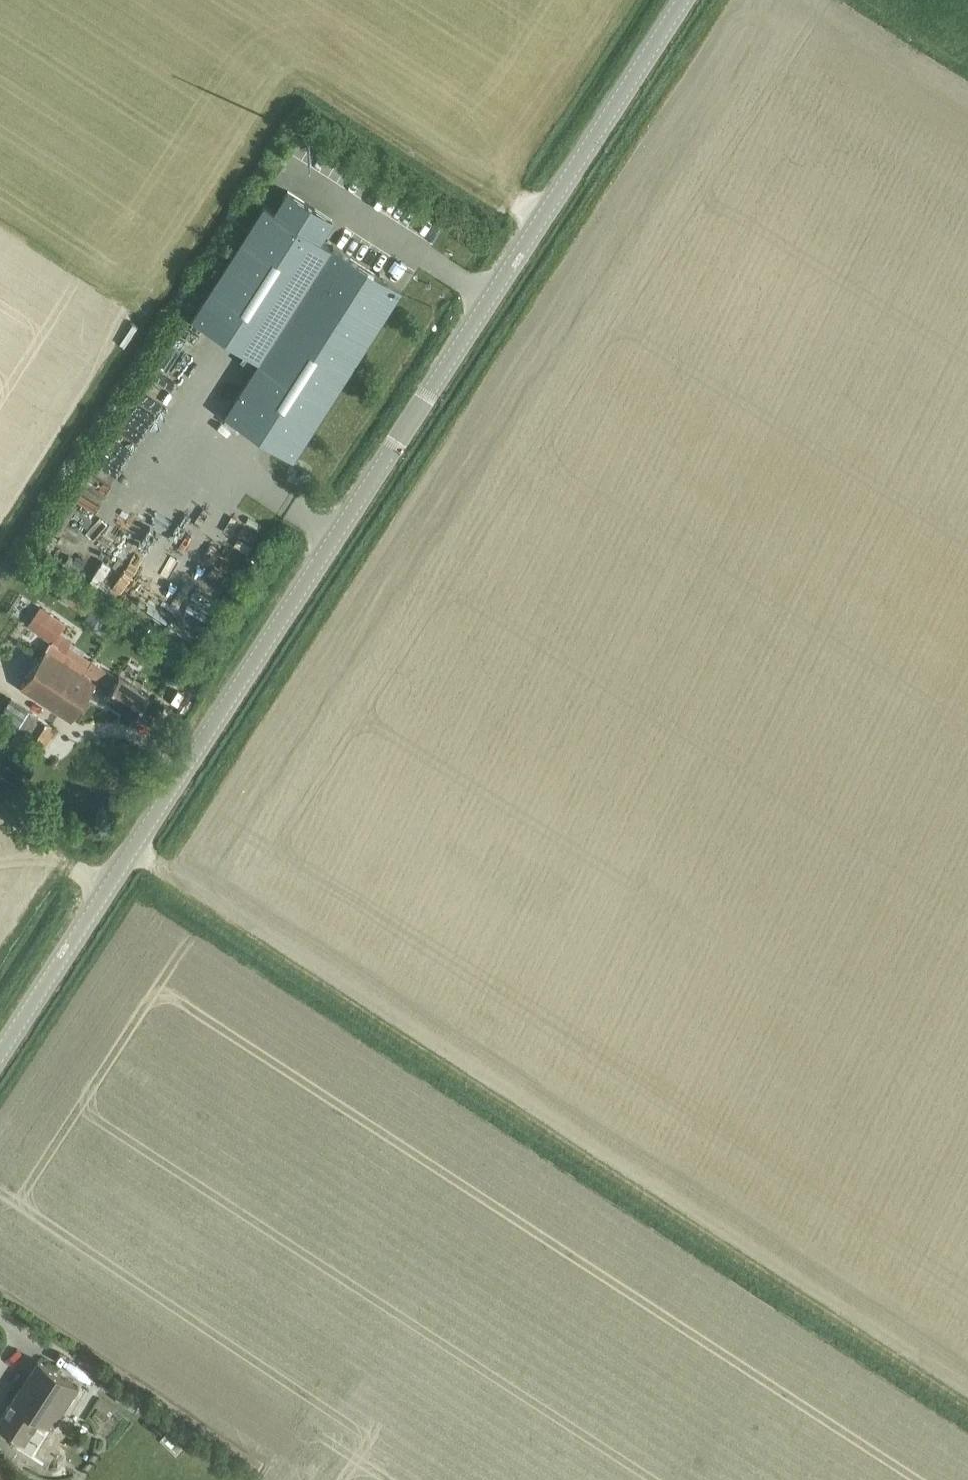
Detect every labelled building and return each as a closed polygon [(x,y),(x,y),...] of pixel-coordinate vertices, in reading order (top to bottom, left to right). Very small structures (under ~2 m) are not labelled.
[(261,360),(225,415),(294,459),(402,289),(320,237),(333,218),(289,190),(276,209),(264,202),(191,316),(261,360)] [(244,355),(224,349),(224,348),(202,341),(196,359),(238,373),(244,355)] [(218,381),(210,397),(220,402),(228,387),(218,381)] [(50,640),(53,635),(69,646),(73,640),(60,632),(66,624),(40,606),(28,625),(50,640)] [(118,678),(101,667),(69,646),(53,635),(50,640),(20,685),(56,709),(72,720),(97,682),(109,690),(106,696),(135,715),(149,694),(119,675),(118,678)] [(41,747),(53,725),(39,718),(27,740),(41,747)] [(110,1305),(115,1297),(107,1292),(102,1299),(110,1305)] [(79,1386),(38,1360),(0,1418),(0,1426),(32,1446),(39,1436),(31,1431),(38,1419),(52,1428),(79,1386)]
